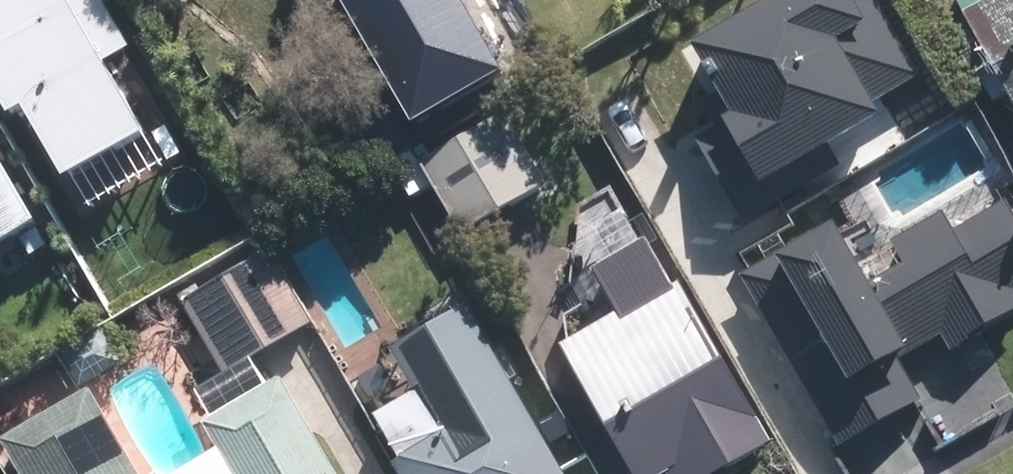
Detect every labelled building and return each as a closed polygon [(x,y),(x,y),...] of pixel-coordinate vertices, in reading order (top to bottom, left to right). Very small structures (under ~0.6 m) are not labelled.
[(8,122),(19,116),(62,189),(144,141),(99,63),(134,43),(109,0),(0,0),(0,108),(8,122)] [(408,122),(499,73),(459,0),(341,0),(408,122)] [(685,50),(726,122),(694,141),(740,223),(838,167),(828,149),(874,122),(867,110),(918,81),(873,0),(775,0),(685,50)] [(1012,116),(1012,0),(947,0),(961,24),(942,34),(968,81),(986,71),(1012,116)] [(461,231),(548,181),(506,111),(421,160),(461,231)] [(46,239),(0,156),(0,264),(46,239)] [(419,192),(418,161),(388,164),(391,195),(419,192)] [(1005,198),(954,228),(943,210),(889,242),(902,264),(865,287),(829,226),(782,252),(780,249),(738,273),(837,444),(830,447),(846,473),(897,473),(934,453),(905,404),(917,396),(898,361),(941,336),(950,350),(1012,314),(1012,211),(1005,198)] [(678,284),(670,290),(644,242),(590,274),(616,319),(560,349),(631,473),(717,473),(768,446),(678,284)] [(214,374),(303,325),(263,252),(174,300),(214,374)] [(393,473),(559,473),(506,385),(501,388),(490,368),(381,433),(392,452),(384,458),(393,473)] [(274,383),(200,427),(222,464),(204,473),(327,473),(274,383)] [(86,389),(0,439),(0,441),(18,473),(134,473),(86,389)]
